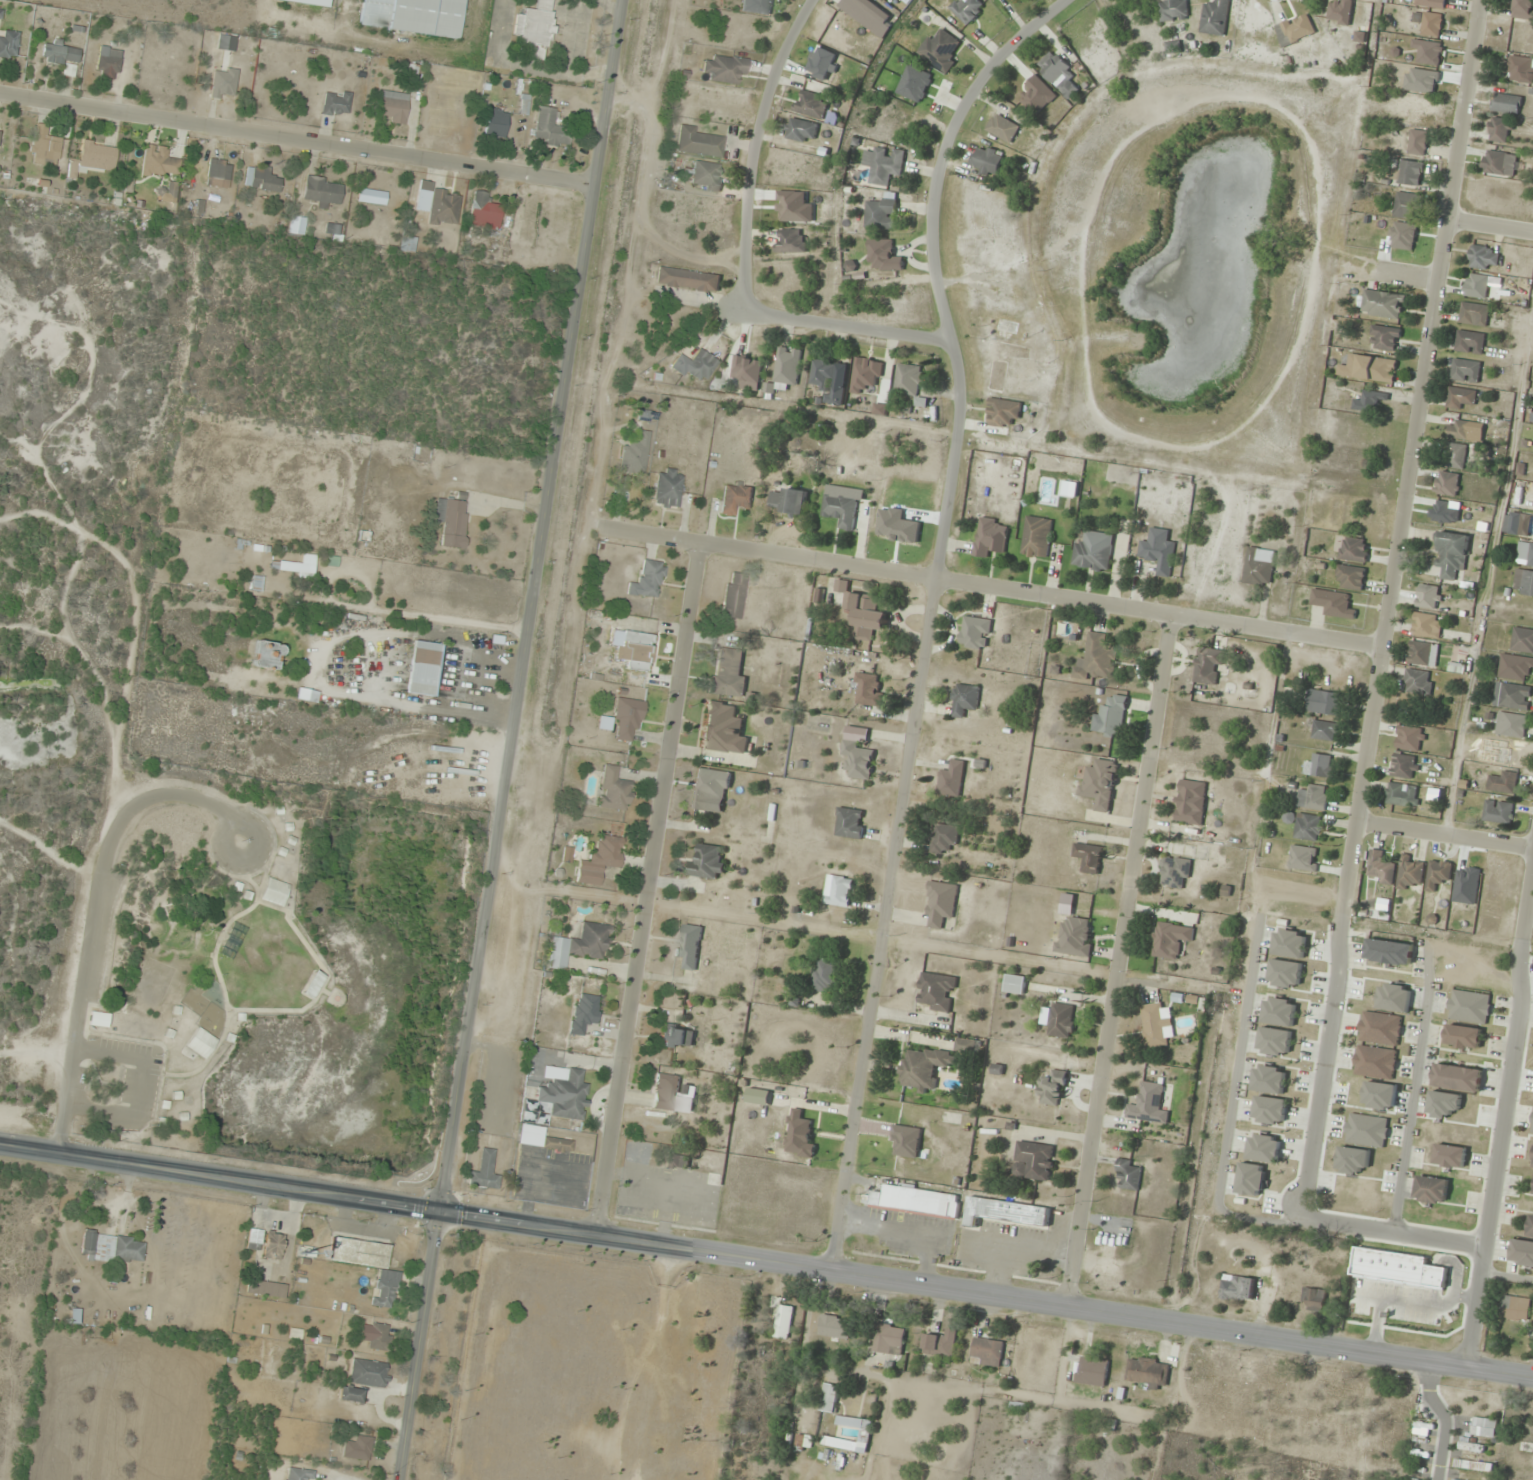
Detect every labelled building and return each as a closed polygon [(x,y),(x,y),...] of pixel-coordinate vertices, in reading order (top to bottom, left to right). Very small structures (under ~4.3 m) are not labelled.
[(459,39),(464,0),(363,0),(359,26),(459,39)] [(536,9),(524,8),(523,15),(517,14),(513,36),(521,37),(520,46),(529,48),(528,58),(546,61),(555,0),(537,0),(536,9)] [(771,17),(774,0),(744,0),(742,11),(771,17)] [(860,7),(852,17),(870,31),(878,21),(883,26),(891,16),(871,0),(851,0),(860,7)] [(949,7),(966,26),(986,9),(978,0),(956,0),(949,7)] [(1188,21),(1188,0),(1159,0),(1159,21),(1188,21)] [(1230,1),(1221,0),(1204,0),(1199,34),(1225,37),(1230,1)] [(1444,0),(1415,0),(1414,6),(1443,10),(1444,0)] [(1512,18),(1532,21),(1532,9),(1532,8),(1532,0),(1515,0),(1512,18)] [(1351,25),(1352,1),(1328,1),(1328,24),(1351,25)] [(1275,27),(1285,47),(1316,33),(1306,13),(1275,27)] [(1422,36),(1442,36),(1442,14),(1422,14),(1422,36)] [(934,39),(928,35),(915,53),(947,76),(959,59),(952,54),(960,42),(942,29),(934,39)] [(0,30),(0,57),(17,59),(20,32),(0,30)] [(44,41),(42,61),(78,66),(81,46),(44,41)] [(101,79),(122,74),(116,46),(95,51),(101,79)] [(1070,81),(1077,74),(1053,50),(1036,67),(1069,100),(1079,90),(1070,81)] [(710,81),(736,85),(738,75),(746,76),(748,59),(713,54),(712,61),(705,60),(703,73),(711,74),(710,81)] [(1532,82),(1532,57),(1507,58),(1509,84),(1532,82)] [(210,96),(233,101),(239,71),(216,66),(210,96)] [(406,123),(409,94),(380,91),(378,120),(406,123)] [(323,115),(349,115),(349,92),(323,92),(323,115)] [(824,119),(828,97),(800,92),(796,113),(824,119)] [(1519,116),(1521,98),(1494,94),(1491,112),(1519,116)] [(519,114),(527,116),(530,97),(523,95),(519,114)] [(1065,106),(1060,101),(1041,119),(1046,124),(1065,106)] [(558,109),(538,107),(534,142),(570,146),(572,128),(556,126),(558,109)] [(504,137),(508,111),(488,108),(484,134),(504,137)] [(1020,126),(994,113),(985,131),(1012,144),(1020,126)] [(819,125),(790,117),(785,137),(814,145),(819,125)] [(1489,141),(1509,143),(1511,120),(1491,118),(1489,141)] [(696,127),(680,125),(676,152),(722,157),(724,137),(695,134),(696,127)] [(1425,157),(1429,133),(1411,130),(1407,155),(1425,157)] [(35,164),(60,165),(61,136),(36,135),(35,164)] [(114,171),(118,146),(83,141),(80,160),(71,159),(68,177),(77,178),(78,166),(114,171)] [(996,177),(1005,154),(979,144),(970,168),(996,177)] [(169,158),(168,145),(143,146),(144,176),(180,175),(179,158),(169,158)] [(890,187),(890,175),(903,176),(905,151),(893,150),(893,158),(886,157),(886,149),(874,148),(873,152),(864,151),(863,166),(872,166),(870,185),(890,187)] [(1483,174),(1516,177),(1518,155),(1485,151),(1483,174)] [(232,161),(209,158),(206,186),(229,188),(232,161)] [(1424,165),(1399,160),(1394,184),(1419,189),(1424,165)] [(720,188),(720,162),(693,162),(693,188),(720,188)] [(281,176),(272,175),(273,168),(246,167),(245,188),(280,190),(281,176)] [(461,194),(435,190),(436,182),(420,180),(416,211),(429,212),(427,223),(457,227),(461,194)] [(387,192),(359,189),(358,201),(386,204),(387,192)] [(492,194),(475,190),(468,226),(498,232),(503,205),(490,203),(492,194)] [(805,192),(778,192),(778,223),(813,223),(813,204),(805,204),(805,192)] [(1392,217),(1418,222),(1423,198),(1396,193),(1392,217)] [(896,229),(896,199),(866,199),(866,229),(896,229)] [(306,218),(291,218),(291,235),(306,235),(306,218)] [(341,238),(342,225),(327,224),(326,237),(341,238)] [(777,253),(805,253),(805,231),(777,231),(777,253)] [(415,239),(404,238),(403,250),(414,251),(415,239)] [(903,271),(903,258),(893,258),(893,240),(868,240),(868,271),(903,271)] [(1489,267),(1496,268),(1500,251),(1472,245),(1467,267),(1488,271),(1489,267)] [(855,263),(845,263),(846,274),(856,274),(855,263)] [(718,293),(721,275),(658,267),(655,285),(718,293)] [(1486,299),(1490,277),(1467,273),(1463,295),(1486,299)] [(1362,315),(1403,320),(1407,295),(1365,290),(1362,315)] [(1489,306),(1461,303),(1459,324),(1487,327),(1489,306)] [(1397,352),(1401,329),(1373,325),(1370,339),(1376,340),(1375,349),(1397,352)] [(1485,334),(1458,331),(1455,351),(1483,355),(1485,334)] [(801,350),(778,347),(774,385),(797,388),(801,350)] [(702,387),(718,362),(698,348),(691,360),(680,353),(671,366),(702,387)] [(1394,384),(1397,361),(1358,355),(1355,378),(1394,384)] [(739,389),(758,392),(763,360),(735,356),(732,377),(740,378),(739,389)] [(883,362),(856,357),(851,392),(868,395),(870,385),(879,387),(883,362)] [(1481,362),(1453,359),(1450,380),(1478,383),(1481,362)] [(845,387),(835,386),(838,362),(813,360),(810,390),(826,391),(824,404),(843,406),(845,387)] [(1476,390),(1449,388),(1447,408),(1465,410),(1466,402),(1475,403),(1476,390)] [(1363,400),(1353,400),(1353,411),(1379,409),(1379,402),(1388,402),(1387,392),(1362,393),(1363,400)] [(1021,420),(1021,400),(989,400),(989,427),(1011,427),(1011,420),(1021,420)] [(1469,441),(1472,423),(1451,419),(1447,437),(1469,441)] [(638,441),(625,439),(619,469),(642,474),(651,433),(641,430),(638,441)] [(1464,470),(1467,445),(1446,443),(1444,467),(1464,470)] [(683,471),(656,469),(653,505),(680,508),(683,471)] [(1457,497),(1461,475),(1438,471),(1434,493),(1457,497)] [(753,487),(725,483),(721,513),(738,516),(739,507),(750,508),(753,487)] [(771,492),(768,509),(803,516),(809,491),(785,486),(783,494),(771,492)] [(840,519),(838,529),(853,531),(859,499),(825,493),(821,515),(840,519)] [(435,524),(443,524),(442,547),(465,549),(468,502),(437,499),(435,524)] [(1022,555),(1048,559),(1054,519),(1027,515),(1022,555)] [(973,556),(990,558),(991,550),(1005,552),(1010,523),(979,518),(973,556)] [(1115,534),(1086,529),(1084,539),(1076,538),(1070,566),(1108,573),(1115,534)] [(1457,571),(1464,572),(1469,535),(1439,531),(1434,567),(1443,568),(1442,579),(1455,581),(1457,571)] [(1365,564),(1370,542),(1343,536),(1339,558),(1365,564)] [(1172,577),(1176,541),(1141,537),(1138,561),(1156,562),(1155,576),(1172,577)] [(1532,566),(1532,544),(1519,542),(1516,564),(1532,566)] [(1275,552),(1248,547),(1243,582),(1270,586),(1275,552)] [(315,556),(303,556),(303,563),(271,562),(271,573),(314,574),(315,556)] [(665,562),(643,559),(640,584),(629,583),(627,594),(660,598),(665,562)] [(1362,592),(1366,570),(1339,564),(1334,586),(1362,592)] [(1532,596),(1532,572),(1516,569),(1512,593),(1532,596)] [(740,619),(747,575),(729,572),(722,617),(740,619)] [(251,591),(262,592),(264,578),(252,576),(251,591)] [(879,597),(848,592),(849,582),(836,580),(835,592),(848,593),(846,610),(854,611),(851,639),(872,641),(873,629),(885,631),(887,613),(877,611),(879,597)] [(1442,586),(1419,585),(1418,608),(1441,610),(1442,586)] [(1356,610),(1348,608),(1351,595),(1313,589),(1310,605),(1321,607),(1319,614),(1355,620),(1356,610)] [(1412,634),(1439,639),(1443,618),(1417,612),(1412,634)] [(959,646),(988,650),(992,620),(964,616),(959,646)] [(1532,653),(1532,629),(1514,627),(1512,651),(1532,653)] [(627,668),(649,672),(655,635),(624,630),(619,660),(629,661),(627,668)] [(1109,635),(1089,632),(1085,660),(1075,658),(1073,674),(1113,680),(1117,648),(1107,647),(1109,635)] [(252,665),(279,670),(284,644),(257,639),(252,665)] [(1434,668),(1439,646),(1412,640),(1407,662),(1434,668)] [(408,693),(434,696),(440,644),(414,641),(408,693)] [(711,693),(744,699),(747,677),(739,675),(743,651),(719,647),(711,693)] [(1223,666),(1225,651),(1198,647),(1194,682),(1216,685),(1219,665),(1223,666)] [(1532,673),(1532,659),(1503,652),(1498,676),(1524,682),(1526,673),(1532,675),(1532,673)] [(1406,694),(1431,694),(1432,671),(1406,671),(1406,694)] [(876,686),(877,675),(857,673),(854,704),(882,706),(884,686),(876,686)] [(1531,686),(1496,682),(1493,706),(1528,710),(1531,686)] [(965,718),(965,710),(979,710),(979,686),(954,685),(954,718),(965,718)] [(1306,710),(1337,716),(1342,694),(1310,688),(1306,710)] [(1129,697),(1109,694),(1107,705),(1099,703),(1094,733),(1122,738),(1129,697)] [(612,739),(631,742),(633,729),(641,730),(645,701),(618,697),(612,739)] [(746,755),(749,735),(741,735),(743,716),(735,715),(737,704),(707,701),(701,750),(746,755)] [(1495,733),(1524,739),(1528,717),(1500,711),(1495,733)] [(1340,725),(1314,720),(1311,738),(1336,742),(1340,725)] [(1396,748),(1421,752),(1424,729),(1399,726),(1396,748)] [(849,778),(871,779),(873,751),(862,751),(862,742),(844,740),(842,759),(850,759),(849,778)] [(1413,781),(1418,758),(1395,753),(1390,776),(1413,781)] [(1312,763),(1306,762),(1304,774),(1331,778),(1334,757),(1314,754),(1312,763)] [(950,770),(942,769),(938,794),(960,798),(965,761),(952,759),(950,770)] [(632,778),(619,777),(620,766),(603,765),(599,807),(629,810),(632,778)] [(726,814),(732,772),(697,767),(691,809),(726,814)] [(1516,792),(1516,772),(1498,772),(1498,776),(1489,776),(1488,792),(1516,792)] [(1203,825),(1208,782),(1180,779),(1175,822),(1203,825)] [(1420,787),(1389,783),(1386,803),(1417,808),(1420,787)] [(1329,787),(1301,784),(1298,807),(1326,810),(1329,787)] [(1513,803),(1486,799),(1483,820),(1510,824),(1513,803)] [(862,839),(865,810),(838,808),(835,836),(862,839)] [(1294,838),(1320,842),(1324,818),(1298,813),(1294,838)] [(930,852),(949,854),(950,845),(957,846),(960,827),(934,823),(930,852)] [(624,837),(595,833),(592,862),(579,861),(576,882),(600,886),(603,866),(620,868),(624,837)] [(688,875),(721,880),(725,848),(701,844),(697,866),(689,865),(688,875)] [(1081,873),(1101,875),(1103,846),(1075,844),(1073,859),(1082,860),(1081,873)] [(1316,871),(1318,848),(1292,846),(1290,869),(1316,871)] [(1393,884),(1395,864),(1386,863),(1387,851),(1370,849),(1367,881),(1393,884)] [(1425,859),(1401,856),(1397,889),(1409,890),(1410,883),(1422,885),(1425,859)] [(1191,859),(1162,857),(1160,886),(1189,888),(1191,859)] [(1450,885),(1453,864),(1431,860),(1426,891),(1436,892),(1437,882),(1450,885)] [(827,885),(824,904),(848,908),(853,879),(833,876),(832,885),(827,885)] [(283,906),(289,885),(267,878),(261,900),(283,906)] [(953,920),(959,885),(930,881),(925,915),(932,916),(930,928),(942,930),(944,918),(953,920)] [(548,968),(566,971),(568,954),(605,959),(610,925),(583,921),(580,940),(552,936),(548,968)] [(1182,942),(1193,943),(1194,926),(1155,922),(1151,957),(1181,960),(1182,942)] [(677,958),(685,959),(683,969),(696,971),(703,927),(682,924),(677,958)] [(1305,958),(1307,932),(1276,930),(1274,955),(1305,958)] [(1411,967),(1414,944),(1369,938),(1366,960),(1411,967)] [(836,993),(840,960),(813,957),(809,990),(836,993)] [(1303,964),(1273,959),(1268,984),(1299,989),(1303,964)] [(313,999),(326,977),(314,970),(301,993),(313,999)] [(952,1012),(956,977),(922,972),(917,1007),(952,1012)] [(1026,976),(1006,975),(1005,993),(1025,994),(1026,976)] [(1407,1013),(1411,987),(1381,982),(1377,1008),(1407,1013)] [(1494,996),(1452,989),(1447,1019),(1489,1025),(1494,996)] [(595,1025),(600,997),(577,993),(570,1034),(584,1036),(586,1024),(595,1025)] [(1292,1028),(1298,1003),(1268,996),(1262,1021),(1292,1028)] [(1049,1036),(1072,1039),(1076,1006),(1053,1003),(1052,1010),(1043,1008),(1041,1024),(1050,1025),(1049,1036)] [(1165,1003),(1141,1006),(1146,1048),(1169,1046),(1165,1003)] [(1359,1041),(1399,1047),(1403,1017),(1363,1011),(1359,1041)] [(1483,1029),(1447,1024),(1445,1045),(1480,1050),(1483,1029)] [(662,1047),(693,1048),(694,1027),(663,1025),(662,1047)] [(186,1046),(205,1059),(218,1040),(199,1027),(186,1046)] [(1292,1031),(1262,1028),(1259,1053),(1289,1056),(1292,1031)] [(983,1041),(957,1038),(955,1051),(981,1054),(983,1041)] [(1394,1080),(1398,1050),(1357,1045),(1354,1076),(1394,1080)] [(904,1090),(937,1090),(937,1067),(953,1067),(953,1050),(904,1050),(904,1090)] [(1479,1093),(1483,1070),(1436,1063),(1432,1086),(1479,1093)] [(1253,1090),(1283,1095),(1287,1069),(1257,1065),(1253,1090)] [(583,1069),(545,1066),(544,1078),(547,1078),(547,1087),(539,1086),(537,1102),(550,1103),(549,1117),(585,1120),(588,1083),(582,1083),(583,1069)] [(1051,1077),(1043,1076),(1038,1103),(1062,1107),(1067,1072),(1052,1069),(1051,1077)] [(653,1109),(693,1113),(695,1096),(679,1094),(681,1076),(657,1073),(653,1109)] [(1125,1119),(1167,1124),(1169,1110),(1160,1109),(1164,1084),(1141,1081),(1138,1105),(1127,1104),(1125,1119)] [(1394,1111),(1397,1085),(1366,1081),(1363,1107),(1394,1111)] [(1253,1121),(1284,1126),(1288,1101),(1258,1096),(1253,1121)] [(1390,1118),(1348,1113),(1344,1143),(1386,1148),(1390,1118)] [(545,1127),(521,1124),(518,1144),(571,1152),(573,1141),(543,1136),(545,1127)] [(1278,1164),(1282,1139),(1252,1134),(1248,1159),(1278,1164)] [(1012,1178),(1052,1182),(1056,1146),(1016,1141),(1012,1178)] [(655,1147),(628,1142),(626,1155),(653,1160),(655,1147)] [(1435,1167),(1466,1167),(1466,1146),(1436,1145),(1435,1167)] [(497,1190),(500,1173),(492,1171),(495,1149),(483,1147),(479,1170),(472,1168),(469,1185),(497,1190)] [(687,1170),(689,1158),(667,1154),(665,1167),(687,1170)] [(1140,1161),(1118,1161),(1118,1178),(1122,1178),(1122,1190),(1140,1190),(1140,1161)] [(1267,1167),(1242,1163),(1238,1193),(1262,1197),(1267,1167)] [(674,1211),(673,1223),(715,1228),(721,1176),(691,1172),(690,1184),(709,1186),(705,1215),(674,1211)] [(1449,1180),(1418,1176),(1415,1201),(1446,1205),(1449,1180)] [(945,1192),(885,1184),(883,1194),(866,1192),(864,1207),(958,1219),(960,1203),(944,1201),(945,1192)] [(655,1190),(621,1185),(620,1196),(654,1201),(655,1190)] [(979,1219),(1048,1228),(1051,1207),(969,1196),(965,1227),(977,1229),(979,1219)] [(617,1215),(659,1219),(660,1207),(618,1203),(617,1215)] [(263,1230),(250,1229),(248,1247),(260,1249),(263,1230)] [(80,1257),(143,1265),(147,1239),(84,1231),(80,1257)] [(282,1260),(285,1234),(267,1232),(264,1258),(282,1260)] [(387,1268),(390,1244),(332,1238),(330,1262),(387,1268)] [(1254,1276),(1220,1276),(1220,1300),(1254,1300),(1254,1276)] [(246,1293),(285,1299),(287,1285),(248,1279),(246,1293)] [(396,1307),(396,1281),(374,1281),(374,1307),(396,1307)] [(1326,1290),(1304,1288),(1302,1308),(1324,1311),(1326,1290)] [(1528,1321),(1530,1299),(1504,1297),(1502,1319),(1528,1321)] [(791,1339),(791,1306),(774,1306),(774,1339),(791,1339)] [(849,1340),(851,1319),(820,1316),(818,1337),(849,1340)] [(391,1325),(372,1323),(369,1349),(389,1351),(391,1325)] [(904,1356),(907,1327),(875,1324),(872,1353),(904,1356)] [(952,1359),(959,1331),(945,1328),(943,1337),(926,1333),(922,1353),(952,1359)] [(999,1370),(1005,1344),(976,1337),(970,1363),(999,1370)] [(1076,1381),(1103,1389),(1111,1361),(1085,1353),(1076,1381)] [(391,1363),(353,1358),(349,1383),(387,1388),(391,1363)] [(1168,1385),(1169,1360),(1129,1359),(1128,1384),(1168,1385)] [(820,1411),(834,1413),(839,1386),(825,1383),(820,1411)] [(337,1399),(361,1404),(364,1390),(340,1385),(337,1399)] [(869,1439),(872,1421),(838,1416),(837,1426),(862,1429),(860,1438),(869,1439)] [(1471,1436),(1495,1438),(1497,1420),(1473,1417),(1471,1436)] [(343,1457),(370,1460),(373,1438),(355,1435),(354,1442),(345,1441),(343,1457)] [(812,1437),(798,1435),(796,1446),(810,1448),(812,1437)] [(1492,1472),(1493,1463),(1455,1460),(1455,1468),(1492,1472)] [(309,1479),(313,1479),(315,1471),(288,1465),(285,1479),(309,1479)]
